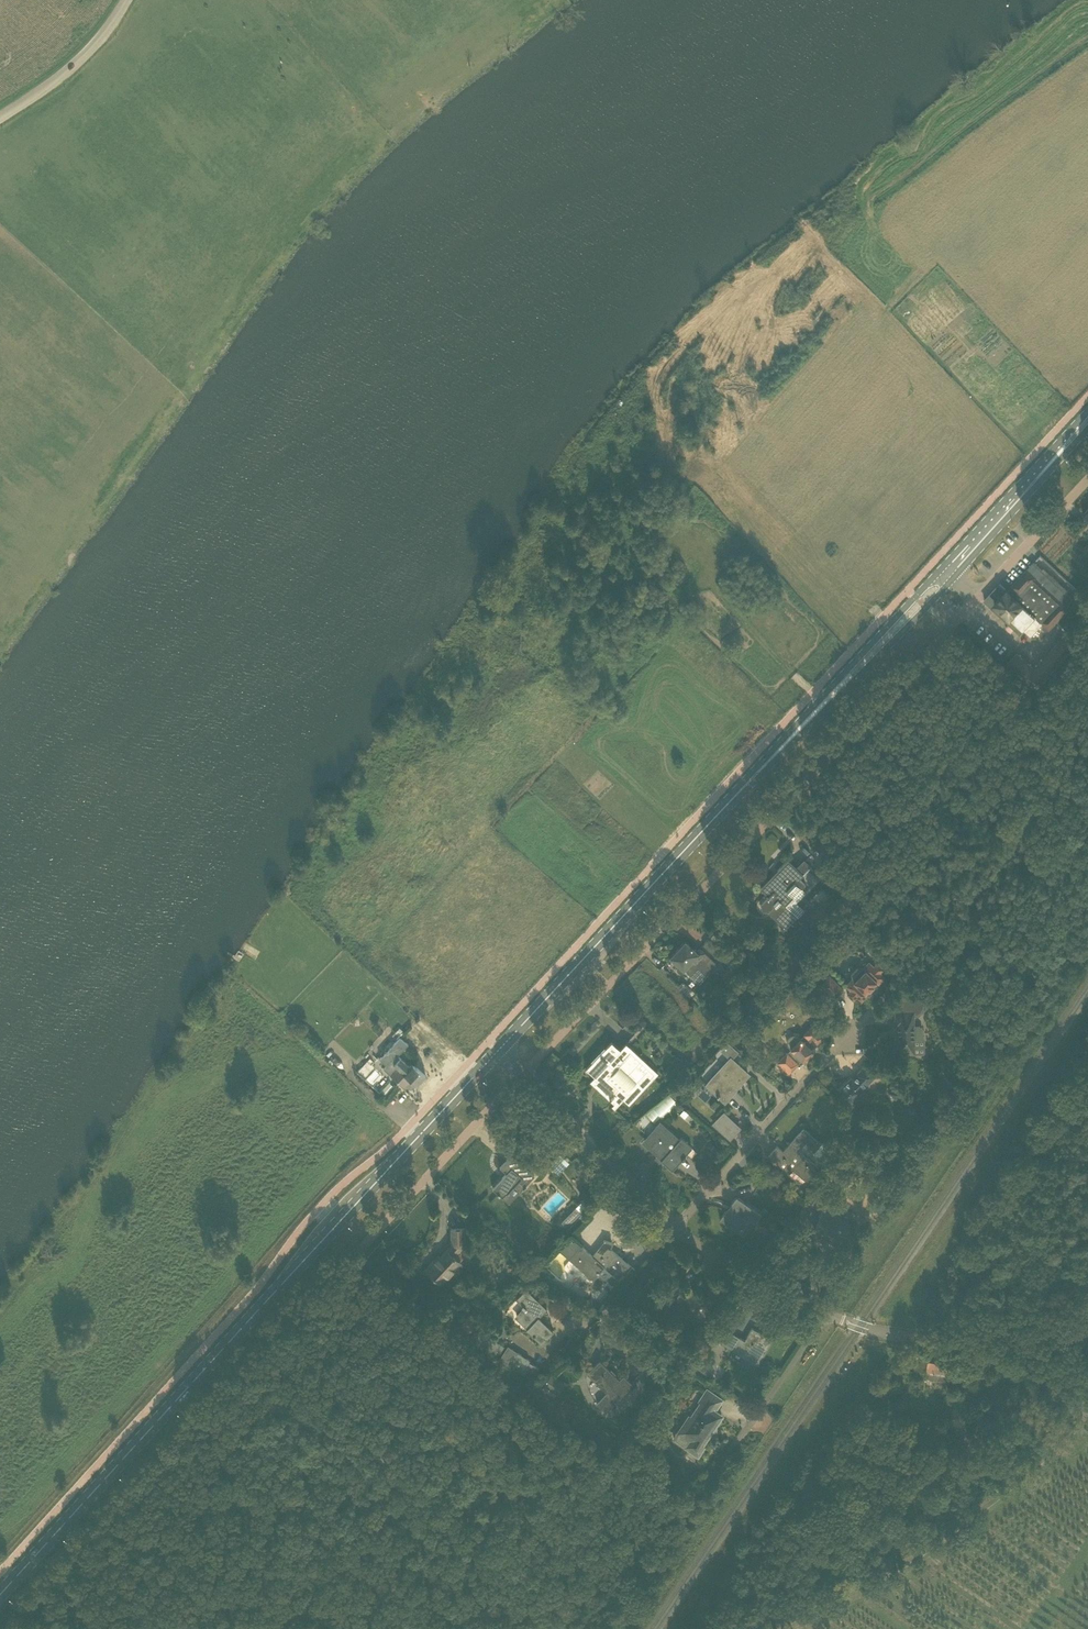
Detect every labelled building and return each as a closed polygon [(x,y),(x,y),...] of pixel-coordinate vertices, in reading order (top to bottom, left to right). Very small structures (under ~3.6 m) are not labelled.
[(826,552),(831,556),(837,550),(832,545),(826,552)] [(1043,569),(1035,561),(1008,590),(1000,583),(985,600),(992,607),(1010,623),(1006,627),(1011,631),(1014,627),(1020,633),(1023,629),(1031,636),(1043,623),(1049,629),(1057,621),(1064,627),(1075,615),(1068,609),(1068,608),(1073,613),(1080,605),(1078,604),(1086,596),(1080,591),(1074,597),(1067,591),(1069,590),(1045,568),(1043,569)] [(829,822),(825,829),(835,835),(839,827),(829,822)] [(766,910),(767,909),(787,929),(789,927),(794,932),(802,924),(796,919),(804,909),(796,902),(804,893),(804,890),(801,888),(806,883),(800,878),(812,865),(804,858),(795,866),(787,859),(760,887),(761,889),(768,895),(760,903),(761,906),(762,908),(763,909),(764,910),(766,910)] [(725,952),(717,945),(709,938),(703,944),(719,959),(725,952)] [(708,974),(718,964),(700,947),(697,951),(685,940),(679,947),(708,974)] [(670,957),(678,964),(699,984),(708,974),(679,947),(670,957)] [(876,961),(872,964),(869,960),(862,967),(857,966),(851,972),(851,977),(852,978),(846,985),(851,990),(847,993),(853,999),(857,996),(862,1000),(868,994),(866,992),(869,989),(874,985),(873,984),(876,981),(879,983),(885,977),(880,972),(883,968),(876,961)] [(670,972),(666,969),(662,966),(659,969),(667,976),(670,972)] [(843,989),(835,981),(829,975),(820,984),(834,998),(843,989)] [(682,980),(677,986),(687,995),(693,990),(682,980)] [(919,1025),(914,1025),(914,1015),(918,1015),(922,1011),(923,1009),(923,996),(902,996),(899,999),(899,1011),(895,1011),(895,1026),(899,1026),(899,1038),(895,1039),(896,1053),(914,1053),(914,1052),(917,1052),(921,1049),(921,1040),(920,1039),(923,1036),(923,1028),(919,1025)] [(813,1024),(805,1034),(800,1038),(796,1034),(793,1034),(790,1035),(788,1037),(787,1039),(787,1042),(788,1046),(790,1048),(787,1051),(787,1050),(777,1061),(789,1072),(798,1062),(797,1061),(801,1057),(803,1059),(812,1049),(810,1047),(814,1043),(815,1044),(824,1034),(813,1024)] [(400,1036),(404,1031),(400,1027),(395,1032),(400,1036)] [(386,1063),(383,1066),(404,1085),(410,1079),(417,1085),(421,1080),(422,1081),(425,1078),(424,1077),(426,1075),(412,1062),(409,1065),(398,1055),(408,1044),(395,1032),(393,1034),(397,1039),(380,1057),(386,1063)] [(630,1104),(657,1072),(626,1043),(620,1049),(612,1040),(605,1047),(604,1046),(591,1060),(592,1061),(586,1068),(596,1076),(591,1081),(595,1085),(598,1082),(602,1086),(599,1089),(614,1103),(622,1096),(630,1104)] [(677,1056),(671,1062),(677,1068),(683,1062),(677,1056)] [(748,1074),(729,1056),(705,1083),(717,1095),(720,1092),(726,1098),(748,1074)] [(360,1068),(363,1075),(371,1071),(368,1064),(360,1068)] [(839,1089),(856,1106),(865,1096),(861,1092),(877,1075),(865,1064),(856,1074),(857,1075),(854,1079),(851,1077),(839,1089)] [(389,1081),(380,1091),(385,1096),(394,1086),(389,1081)] [(888,1092),(896,1099),(903,1091),(895,1084),(888,1092)] [(689,1113),(684,1108),(679,1102),(675,1106),(681,1112),(680,1113),(684,1117),(689,1113)] [(722,1113),(712,1124),(728,1138),(738,1128),(722,1113)] [(661,1119),(641,1141),(672,1169),(683,1159),(686,1155),(685,1155),(692,1147),(661,1119)] [(815,1150),(821,1143),(803,1127),(803,1128),(790,1142),(786,1147),(788,1148),(785,1152),(777,1145),(776,1146),(777,1146),(769,1154),(768,1155),(789,1173),(792,1169),(804,1179),(816,1165),(799,1149),(805,1141),(815,1150)] [(864,1135),(869,1144),(879,1138),(873,1129),(864,1135)] [(842,1144),(844,1141),(843,1137),(840,1136),(837,1136),(835,1140),(835,1143),(838,1145),(842,1144)] [(560,1146),(553,1138),(546,1144),(553,1152),(560,1146)] [(719,1149),(710,1141),(707,1145),(716,1153),(719,1149)] [(509,1202),(519,1191),(534,1175),(512,1154),(500,1166),(506,1173),(493,1187),(498,1192),(502,1197),(503,1195),(509,1202)] [(803,1203),(805,1204),(799,1211),(806,1216),(811,1209),(823,1194),(815,1188),(803,1203)] [(736,1195),(731,1202),(730,1204),(731,1205),(728,1209),(727,1209),(720,1218),(725,1222),(725,1223),(727,1225),(728,1224),(743,1235),(754,1220),(755,1221),(761,1213),(736,1195)] [(848,1226),(849,1224),(850,1221),(840,1217),(842,1212),(822,1203),(817,1212),(821,1214),(814,1230),(824,1234),(825,1232),(842,1240),(845,1234),(848,1226)] [(576,1207),(561,1221),(566,1227),(581,1212),(576,1207)] [(462,1261),(460,1260),(463,1257),(458,1252),(465,1244),(464,1227),(451,1228),(452,1244),(447,1249),(435,1262),(433,1260),(426,1268),(442,1283),(462,1261)] [(604,1240),(605,1241),(593,1254),(581,1244),(569,1258),(584,1271),(593,1279),(599,1271),(598,1270),(602,1264),(618,1278),(618,1277),(618,1276),(623,1271),(624,1271),(623,1270),(628,1264),(629,1265),(629,1264),(610,1247),(611,1242),(612,1243),(612,1242),(604,1239),(604,1240)] [(668,1307),(697,1327),(715,1301),(707,1295),(705,1297),(701,1294),(701,1293),(691,1287),(685,1295),(681,1302),(674,1297),(668,1307)] [(526,1289),(517,1299),(525,1306),(515,1317),(542,1342),(553,1329),(539,1316),(543,1312),(547,1308),(526,1289)] [(460,1325),(469,1332),(478,1321),(469,1313),(460,1325)] [(472,1335),(500,1356),(524,1374),(527,1370),(524,1369),(529,1361),(529,1359),(508,1345),(506,1347),(489,1334),(496,1328),(486,1319),(472,1335)] [(458,1323),(451,1331),(464,1343),(471,1335),(458,1323)] [(744,1356),(758,1364),(771,1341),(760,1334),(761,1332),(752,1327),(742,1344),(749,1348),(744,1356)] [(930,1349),(926,1377),(945,1381),(950,1353),(930,1349)] [(696,1352),(688,1365),(701,1372),(708,1359),(696,1352)] [(717,1366),(720,1362),(710,1354),(707,1358),(717,1366)] [(587,1373),(606,1391),(607,1391),(596,1403),(606,1411),(613,1403),(632,1383),(623,1374),(619,1379),(614,1374),(609,1370),(600,1360),(587,1373)] [(551,1374),(544,1384),(558,1394),(565,1384),(551,1374)] [(690,1414),(683,1424),(674,1438),(698,1454),(704,1446),(702,1444),(722,1415),(714,1410),(722,1399),(707,1389),(699,1400),(701,1401),(691,1415),(690,1414)] [(645,1425),(641,1422),(633,1432),(635,1436),(645,1425)]
